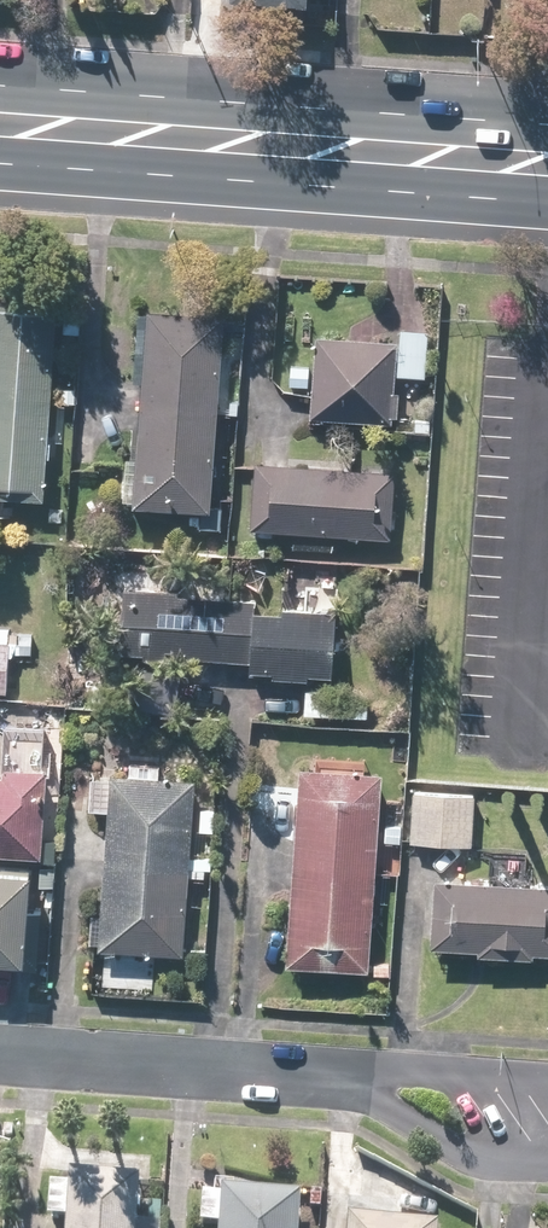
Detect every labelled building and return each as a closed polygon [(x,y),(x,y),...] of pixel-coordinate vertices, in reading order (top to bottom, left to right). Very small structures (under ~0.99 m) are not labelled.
[(333,0),(229,0),(229,7),(332,12),(333,0)] [(47,499),(61,299),(0,295),(0,495),(47,499)] [(225,315),(147,309),(132,506),(211,512),(225,315)] [(400,342),(316,335),(310,417),(394,424),(400,342)] [(395,472),(255,461),(249,526),(389,538),(395,472)] [(309,674),(334,676),(337,611),(284,608),(284,612),(255,610),(255,599),(180,596),(180,589),(126,586),(122,655),(251,660),(250,669),(274,670),(274,677),(308,679),(309,674)] [(0,641),(0,692),(6,693),(11,642),(0,641)] [(385,769),(302,763),(286,965),(369,971),(385,769)] [(0,773),(0,853),(43,856),(49,769),(6,767),(6,773),(0,773)] [(184,955),(197,778),(112,771),(99,948),(184,955)] [(477,795),(413,789),(408,841),(473,846),(477,795)] [(0,866),(0,957),(26,960),(34,869),(0,866)] [(434,876),(429,945),(478,948),(478,953),(535,957),(535,952),(547,953),(547,885),(434,876)] [(71,1171),(67,1227),(137,1227),(141,1176),(71,1171)] [(225,1185),(221,1227),(300,1227),(303,1192),(225,1185)] [(348,1227),(439,1227),(440,1221),(349,1214),(348,1227)]
